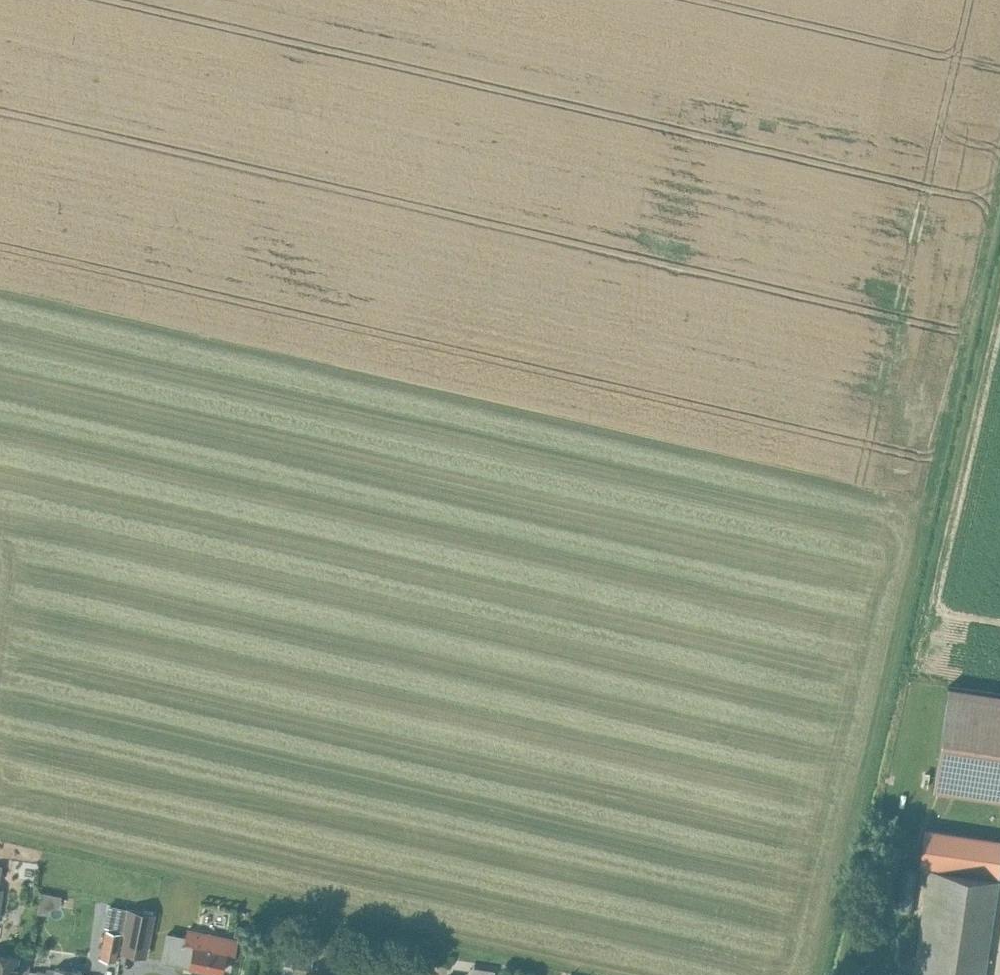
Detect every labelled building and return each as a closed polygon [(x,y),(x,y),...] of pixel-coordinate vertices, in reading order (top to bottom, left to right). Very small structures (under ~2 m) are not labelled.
[(933,790),(999,800),(999,696),(948,688),(933,790)] [(925,830),(920,862),(997,874),(999,852),(999,842),(925,830)] [(896,887),(893,905),(893,908),(911,912),(919,867),(900,864),(896,887)] [(912,974),(983,974),(999,879),(930,867),(912,974)] [(109,904),(99,958),(114,961),(120,933),(122,933),(127,908),(109,904)] [(154,913),(129,908),(120,950),(145,955),(154,913)] [(235,924),(233,935),(241,936),(243,925),(235,924)] [(167,933),(162,961),(189,966),(220,972),(224,952),(235,954),(238,938),(227,936),(227,935),(195,929),(195,930),(186,928),(184,937),(167,933)] [(310,969),(313,953),(285,949),(282,965),(310,969)] [(16,969),(18,954),(0,952),(0,974),(15,974),(16,969)] [(31,957),(21,955),(18,974),(28,974),(31,957)] [(36,974),(80,974),(80,970),(67,968),(53,967),(52,972),(37,970),(36,974)] [(494,971),(468,967),(466,974),(493,974),(494,971)]
